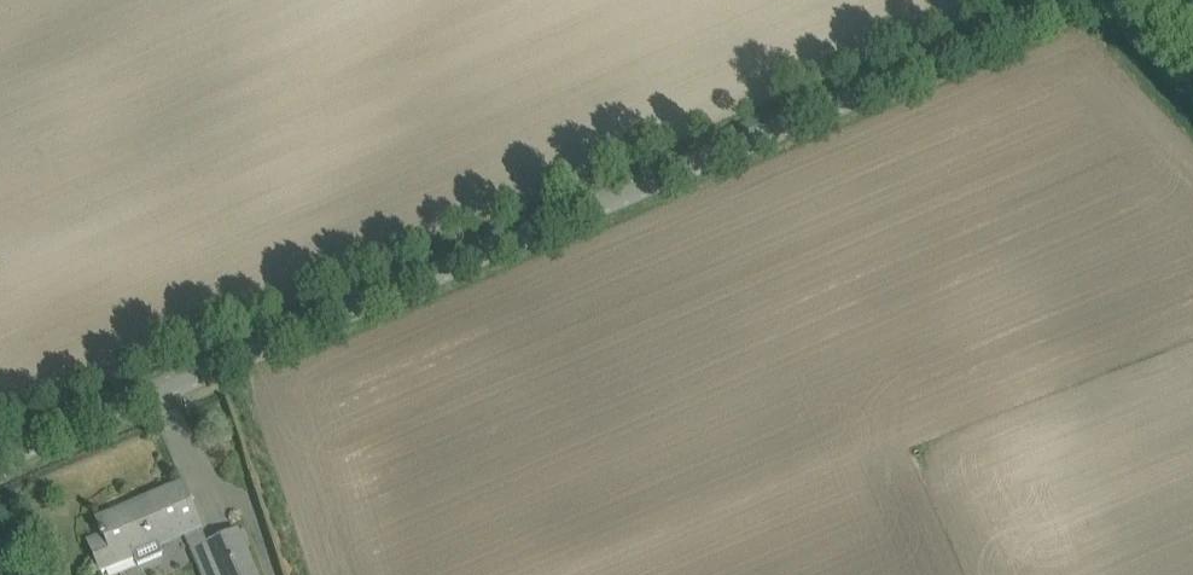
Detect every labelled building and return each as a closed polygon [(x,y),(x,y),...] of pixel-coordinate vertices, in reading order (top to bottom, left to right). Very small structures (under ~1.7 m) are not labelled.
[(160,548),(158,543),(159,542),(199,525),(200,525),(183,485),(98,520),(102,530),(100,531),(103,538),(89,543),(102,573),(136,559),(138,564),(162,554),(160,548)] [(240,532),(207,545),(220,574),(258,574),(247,550),(240,532)]
